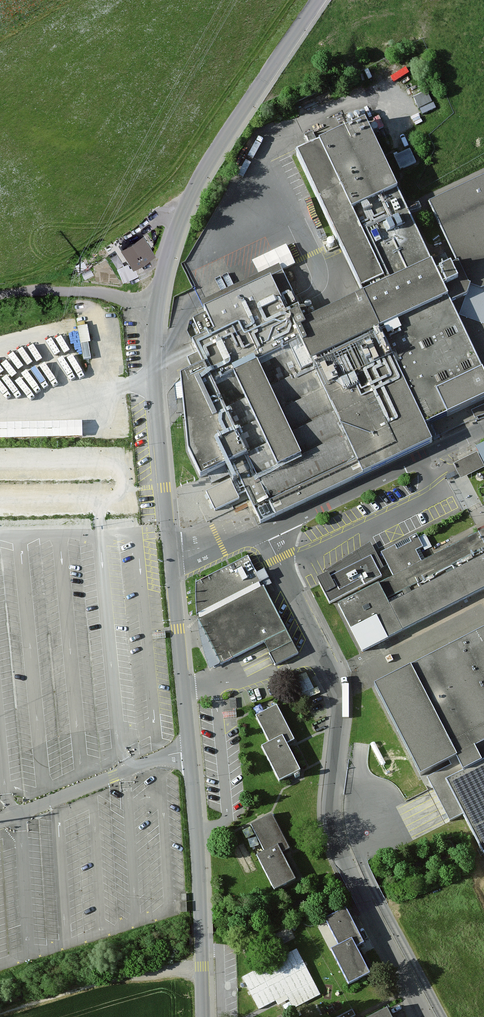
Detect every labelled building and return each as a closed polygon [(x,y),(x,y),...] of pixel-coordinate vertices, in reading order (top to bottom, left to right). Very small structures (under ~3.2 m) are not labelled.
[(423,114),(436,107),(428,89),(414,95),(423,114)] [(207,359),(188,376),(194,449),(207,472),(240,462),(268,519),(483,414),(483,329),(467,323),(458,301),(483,289),(483,179),(434,201),(451,251),(438,259),(375,123),(302,152),(367,293),(307,323),(281,272),(190,320),(207,359)] [(401,169),(417,163),(411,147),(395,153),(401,169)] [(123,250),(135,268),(156,254),(144,236),(123,250)] [(451,458),(460,479),(483,469),(483,444),(451,458)] [(426,558),(414,536),(375,555),(368,542),(323,575),(362,649),(483,589),(483,530),(426,558)] [(274,664),(296,652),(254,570),(247,558),(196,584),(197,616),(198,620),(221,665),(264,643),(274,664)] [(381,686),(426,773),(462,756),(467,770),(483,765),(483,635),(381,686)] [(306,673),(294,678),(304,701),(320,694),(317,687),(313,689),(306,673)] [(279,705),(254,717),(265,740),(261,743),(280,782),(301,772),(286,742),(295,738),(279,705)] [(235,710),(224,712),(224,719),(236,718),(235,710)] [(274,819),(253,831),(264,851),(257,855),(278,891),(298,880),(283,853),(290,850),(274,819)] [(364,940),(348,910),(331,919),(345,945),(334,951),(352,983),(370,974),(354,945),(364,940)] [(242,978),(258,1009),(286,994),(293,1009),(320,996),(296,950),(242,978)]
